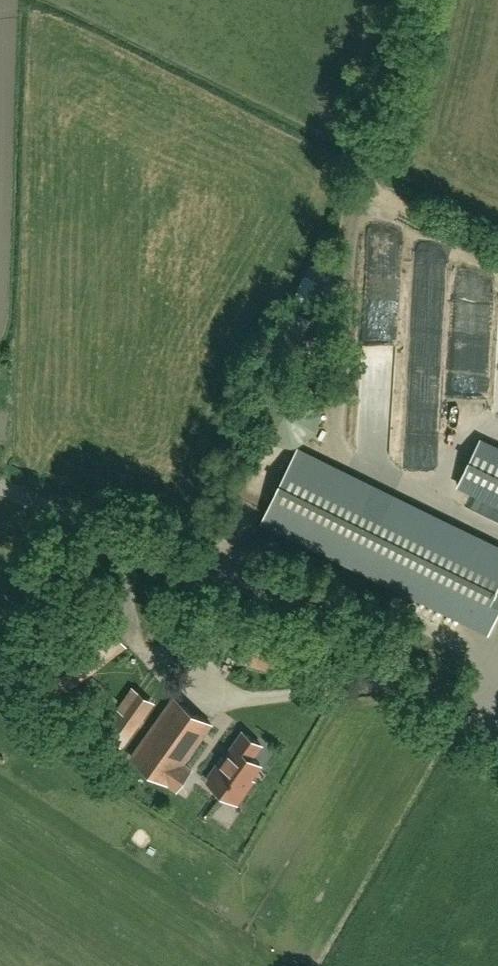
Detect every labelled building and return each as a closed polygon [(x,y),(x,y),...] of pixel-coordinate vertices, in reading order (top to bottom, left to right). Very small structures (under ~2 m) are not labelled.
[(480,440),(459,484),(497,503),(497,449),(480,440)] [(263,521),(490,631),(497,615),(497,548),(297,450),(263,521)] [(106,620),(43,669),(62,694),(125,646),(106,620)] [(175,697),(132,757),(178,790),(193,770),(183,763),(212,723),(175,697)] [(123,749),(142,722),(123,709),(104,734),(123,749)] [(237,801),(248,787),(245,785),(260,764),(251,758),(262,743),(244,731),(225,758),(223,756),(209,776),(211,777),(209,781),(237,801)]
